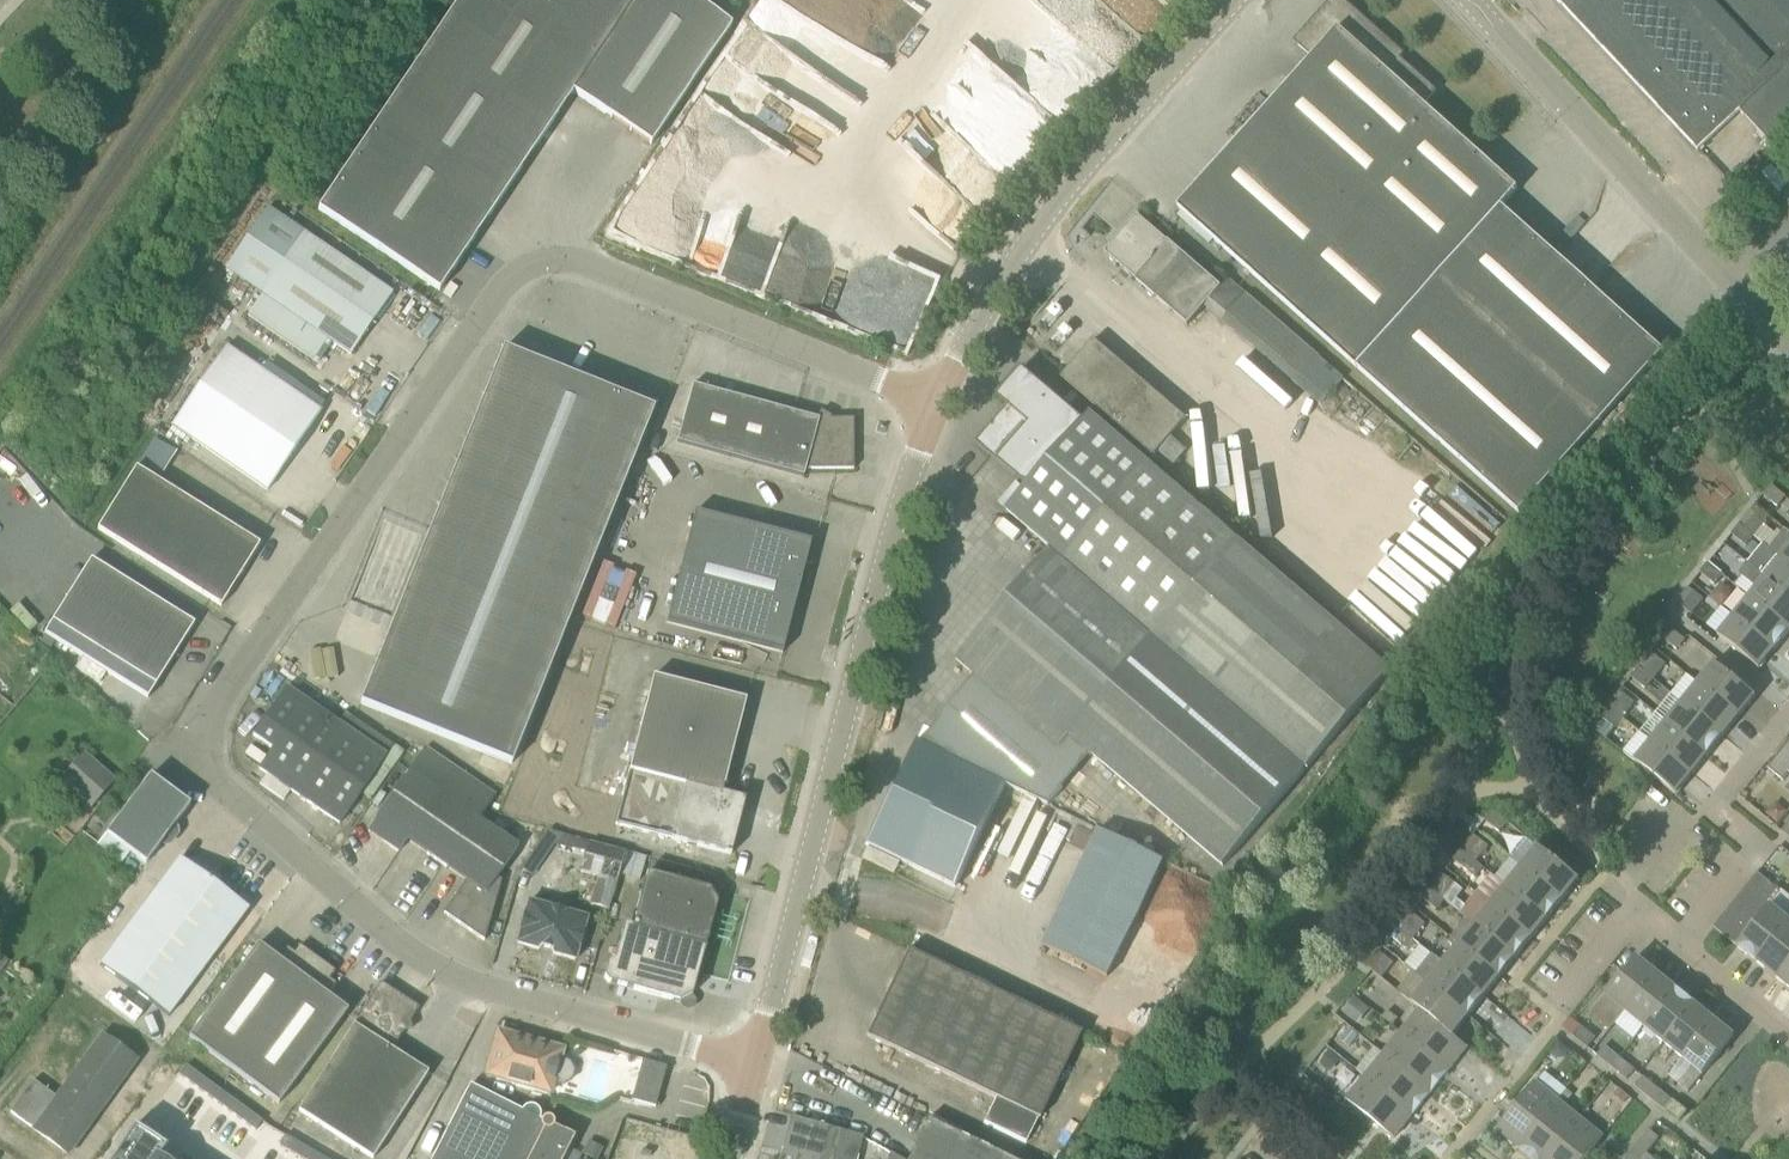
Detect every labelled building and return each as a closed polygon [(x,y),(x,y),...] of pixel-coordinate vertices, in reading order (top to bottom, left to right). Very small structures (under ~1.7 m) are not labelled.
[(575,92),(637,0),(461,0),(436,38),(556,119),(575,92)] [(697,0),(637,0),(575,92),(652,144),(733,24),(697,0)] [(887,30),(899,12),(891,7),(896,0),(842,0),(887,30)] [(1022,99),(969,120),(946,99),(967,151),(948,171),(940,153),(947,150),(926,131),(912,146),(987,213),(1180,0),(1162,0),(1164,2),(1155,0),(1059,0),(1035,10),(1025,61),(1005,57),(1012,75),(1028,69),(1022,99)] [(1503,207),(1519,189),(1425,105),(1438,91),(1401,59),(1405,54),(1345,0),(1332,0),(1295,42),(1313,58),(1179,208),(1358,368),(1503,207)] [(1788,135),(1788,0),(1558,0),(1699,152),(1741,113),(1777,150),(1788,135)] [(320,210),(441,291),(556,119),(436,38),(320,210)] [(1665,353),(1503,207),(1358,368),(1520,514),(1665,353)] [(352,355),(394,294),(268,209),(227,270),(352,355)] [(1343,378),(1229,279),(1222,287),(1169,242),(1138,215),(1106,252),(1136,279),(1189,325),(1206,306),(1223,321),(1318,405),(1343,378)] [(1187,419),(1113,355),(1095,340),(1063,378),(1154,457),(1187,419)] [(325,407),(229,344),(173,426),(269,490),(325,407)] [(362,703),(384,712),(513,764),(655,409),(505,348),(362,703)] [(978,443),(1030,487),(1086,421),(1034,378),(978,443)] [(694,385),(678,442),(805,477),(807,470),(855,469),(855,419),(795,419),(795,412),(694,385)] [(1086,421),(1030,487),(1009,511),(1057,553),(965,662),(1055,741),(1066,729),(1069,731),(1068,733),(1222,866),(1305,768),(1390,669),(1239,542),(1091,415),(1086,421)] [(164,474),(177,449),(154,437),(141,462),(164,474)] [(1258,471),(1256,445),(1232,446),(1233,472),(1258,471)] [(99,529),(222,606),(261,544),(138,467),(99,529)] [(1787,497),(1772,485),(1764,495),(1779,507),(1787,497)] [(1449,495),(1443,501),(1488,545),(1494,538),(1449,495)] [(1426,614),(1477,559),(1466,549),(1475,540),(1436,505),(1376,569),(1426,614)] [(1740,525),(1755,537),(1767,522),(1752,510),(1740,525)] [(696,512),(667,623),(784,653),(806,564),(811,566),(817,543),(696,512)] [(1755,537),(1740,525),(1732,534),(1747,546),(1755,537)] [(1788,564),(1788,532),(1786,530),(1770,549),(1781,558),(1788,564)] [(1781,558),(1770,549),(1764,545),(1749,563),(1788,595),(1788,564),(1781,558)] [(46,633),(149,698),(157,685),(196,624),(93,559),(46,633)] [(1724,575),(1709,563),(1701,573),(1716,585),(1724,575)] [(1740,573),(1757,587),(1750,596),(1788,627),(1788,595),(1749,563),(1740,573)] [(1723,587),(1713,599),(1724,609),(1730,601),(1730,593),(1723,587)] [(1677,603),(1686,610),(1692,615),(1704,600),(1689,588),(1677,603)] [(1735,615),(1777,649),(1788,634),(1788,627),(1750,596),(1735,615)] [(1760,669),(1777,649),(1735,615),(1718,636),(1760,669)] [(1686,640),(1671,628),(1663,638),(1678,650),(1686,640)] [(1652,653),(1643,663),(1639,668),(1654,680),(1667,665),(1652,653)] [(1714,663),(1699,683),(1741,717),(1757,697),(1714,663)] [(1632,677),(1643,686),(1647,689),(1654,680),(1639,668),(1632,677)] [(1673,694),(1683,702),(1725,736),(1741,717),(1699,683),(1689,675),(1673,694)] [(732,855),(735,842),(746,799),(729,795),(737,765),(730,764),(746,700),(654,677),(616,825),(732,855)] [(274,749),(260,769),(340,824),(387,756),(288,687),(254,736),(274,749)] [(1620,691),(1608,707),(1623,719),(1635,704),(1620,691)] [(1683,702),(1667,722),(1709,756),(1725,736),(1683,702)] [(1608,737),(1615,728),(1623,719),(1608,707),(1593,725),(1608,737)] [(1651,742),(1693,775),(1709,756),(1667,722),(1651,742)] [(1641,733),(1625,753),(1635,761),(1643,767),(1676,794),(1677,795),(1693,775),(1651,742),(1641,733)] [(915,741),(866,844),(957,888),(1006,785),(919,743),(915,741)] [(1768,768),(1784,781),(1788,775),(1788,743),(1768,768)] [(480,819),(497,795),(427,747),(411,771),(441,792),(408,840),(468,881),(446,914),(486,941),(502,880),(498,878),(520,846),(480,819)] [(86,754),(63,780),(92,807),(116,781),(86,754)] [(408,840),(441,792),(411,771),(369,831),(400,852),(408,840)] [(130,851),(147,864),(164,841),(168,844),(178,831),(175,828),(192,805),(152,775),(107,834),(130,851)] [(1494,811),(1486,820),(1501,832),(1509,823),(1494,811)] [(1100,830),(1073,886),(1044,946),(1109,977),(1165,861),(1100,830)] [(130,851),(107,834),(99,845),(122,863),(130,851)] [(1462,850),(1477,862),(1489,847),(1475,835),(1462,850)] [(609,910),(624,852),(589,843),(581,872),(600,877),(592,905),(609,910)] [(1523,866),(1565,900),(1581,880),(1539,846),(1523,866)] [(1455,859),(1470,871),(1477,877),(1484,868),(1477,862),(1462,850),(1455,859)] [(170,1017),(251,909),(181,857),(101,965),(170,1017)] [(1507,885),(1549,919),(1565,900),(1523,866),(1507,885)] [(699,974),(707,946),(719,903),(711,889),(649,872),(624,963),(615,961),(609,963),(605,977),(609,983),(681,1002),(693,995),(695,989),(700,989),(703,986),(705,981),(703,977),(699,974)] [(1458,885),(1443,873),(1431,888),(1446,900),(1453,892),(1459,896),(1464,891),(1458,886),(1458,885)] [(1753,880),(1750,884),(1773,903),(1782,892),(1759,873),(1753,880)] [(1492,874),(1477,893),(1533,939),(1549,919),(1507,885),(1506,886),(1492,874)] [(1750,884),(1741,895),(1765,914),(1772,905),(1773,903),(1750,884)] [(1446,900),(1431,888),(1423,898),(1438,910),(1446,900)] [(1476,893),(1461,912),(1476,924),(1517,958),(1533,939),(1477,893),(1476,893)] [(1765,914),(1741,895),(1732,906),(1756,925),(1765,914)] [(588,918),(530,901),(519,939),(518,944),(539,950),(543,947),(553,950),(555,954),(576,960),(588,918)] [(1773,905),(1765,914),(1756,925),(1747,935),(1738,946),(1738,947),(1757,963),(1788,924),(1788,919),(1773,905)] [(1756,925),(1732,906),(1724,917),(1747,935),(1756,925)] [(1412,912),(1400,927),(1414,939),(1427,924),(1412,912)] [(1747,935),(1724,917),(1715,927),(1738,946),(1747,935)] [(1460,944),(1502,978),(1517,958),(1476,924),(1460,944)] [(1757,963),(1777,979),(1788,964),(1788,924),(1757,963)] [(1400,927),(1392,937),(1421,960),(1429,951),(1422,946),(1400,927)] [(318,958),(301,946),(295,953),(288,948),(280,959),(259,944),(190,1037),(235,1071),(318,958)] [(1444,963),(1486,997),(1502,978),(1460,944),(1444,963)] [(1081,1033),(909,950),(868,1036),(996,1098),(984,1123),(1026,1142),(1038,1118),(1040,1119),(1081,1033)] [(1396,964),(1380,952),(1368,966),(1383,979),(1396,964)] [(1433,954),(1417,974),(1419,975),(1420,976),(1428,983),(1470,1017),(1486,997),(1444,963),(1434,956),(1433,954)] [(1592,1013),(1601,1021),(1612,1030),(1626,1013),(1657,973),(1637,957),(1592,1013)] [(337,984),(330,979),(336,971),(318,958),(235,1071),(280,1104),(349,1010),(329,995),(337,984)] [(1777,979),(1788,988),(1788,964),(1777,979)] [(1626,1013),(1645,1028),(1677,989),(1657,973),(1626,1013)] [(413,1029),(411,1020),(420,1007),(382,983),(356,1022),(299,1111),(373,1158),(429,1073),(393,1049),(405,1031),(413,1029)] [(1470,1017),(1428,983),(1412,1002),(1421,1010),(1454,1036),(1470,1017)] [(1664,1044),(1696,1004),(1677,989),(1645,1028),(1664,1044)] [(1357,1025),(1370,1010),(1356,997),(1343,1012),(1357,1025)] [(1715,1020),(1696,1004),(1664,1044),(1683,1059),(1715,1020)] [(1400,1019),(1389,1010),(1384,1017),(1394,1026),(1400,1019)] [(1454,1036),(1421,1010),(1407,1027),(1403,1032),(1450,1070),(1468,1048),(1454,1036)] [(1693,1067),(1679,1084),(1690,1092),(1704,1075),(1735,1036),(1715,1020),(1683,1059),(1693,1067)] [(1574,1036),(1589,1048),(1596,1038),(1581,1026),(1574,1036)] [(1340,1040),(1360,1056),(1370,1044),(1350,1028),(1340,1040)] [(564,1049),(499,1031),(487,1075),(552,1093),(555,1083),(564,1085),(572,1080),(575,1071),(570,1062),(561,1060),(564,1049)] [(1403,1032),(1385,1055),(1432,1093),(1450,1070),(1403,1032)] [(1598,1055),(1613,1067),(1621,1058),(1606,1046),(1598,1055)] [(1342,1058),(1331,1050),(1321,1063),(1332,1071),(1342,1058)] [(1565,1052),(1558,1061),(1564,1065),(1569,1064),(1573,1058),(1565,1052)] [(634,1099),(643,1056),(624,1053),(615,1095),(634,1099)] [(1385,1055),(1366,1077),(1414,1115),(1432,1093),(1385,1055)] [(659,1105),(669,1063),(645,1058),(636,1099),(659,1105)] [(1636,1070),(1621,1058),(1613,1067),(1628,1080),(1636,1070)] [(13,1116),(79,1158),(113,1158),(132,1129),(44,1070),(13,1116)] [(1366,1077),(1348,1100),(1395,1138),(1414,1115),(1366,1077)] [(1637,1087),(1643,1092),(1651,1099),(1659,1089),(1645,1077),(1637,1087)] [(170,1078),(164,1088),(175,1094),(180,1084),(170,1078)] [(1521,1148),(1559,1101),(1536,1082),(1498,1130),(1521,1148)] [(180,1084),(175,1094),(184,1100),(190,1090),(180,1084)] [(468,1090),(433,1158),(564,1158),(575,1137),(555,1126),(556,1123),(554,1120),(551,1117),(547,1117),(545,1118),(543,1120),(541,1117),(541,1112),(540,1111),(537,1107),(534,1106),(532,1106),(529,1106),(526,1107),(522,1110),(470,1085),(468,1090)] [(1619,1089),(1611,1099),(1622,1108),(1630,1098),(1619,1089)] [(1651,1099),(1666,1111),(1674,1101),(1659,1089),(1651,1099)] [(190,1090),(184,1100),(195,1106),(201,1096),(190,1090)] [(1568,1090),(1559,1101),(1565,1105),(1573,1095),(1568,1090)] [(201,1096),(195,1106),(205,1112),(211,1103),(201,1096)] [(1582,1119),(1565,1105),(1559,1101),(1521,1148),(1534,1158),(1549,1158),(1582,1119)] [(1680,1122),(1688,1112),(1674,1101),(1666,1111),(1680,1122)] [(211,1103),(205,1112),(216,1118),(222,1109),(211,1103)] [(222,1109),(216,1118),(226,1125),(232,1115),(222,1109)] [(232,1115),(226,1125),(236,1130),(242,1120),(232,1115)] [(863,1137),(792,1117),(783,1149),(794,1152),(792,1158),(857,1158),(863,1137)] [(928,1119),(909,1158),(1011,1158),(928,1119)] [(1549,1158),(1587,1158),(1604,1137),(1582,1119),(1549,1158)] [(242,1120),(236,1130),(246,1136),(252,1126),(242,1120)] [(113,1158),(159,1158),(167,1148),(135,1127),(132,1129),(113,1158)] [(1651,1130),(1643,1140),(1639,1145),(1648,1153),(1660,1138),(1651,1130)] [(588,1140),(582,1153),(594,1158),(598,1158),(604,1147),(588,1140)] [(276,1141),(270,1151),(280,1157),(286,1147),(276,1141)] [(1648,1153),(1639,1145),(1627,1158),(1644,1158),(1648,1153)] [(280,1157),(284,1158),(292,1158),(296,1153),(286,1147),(280,1157)]
